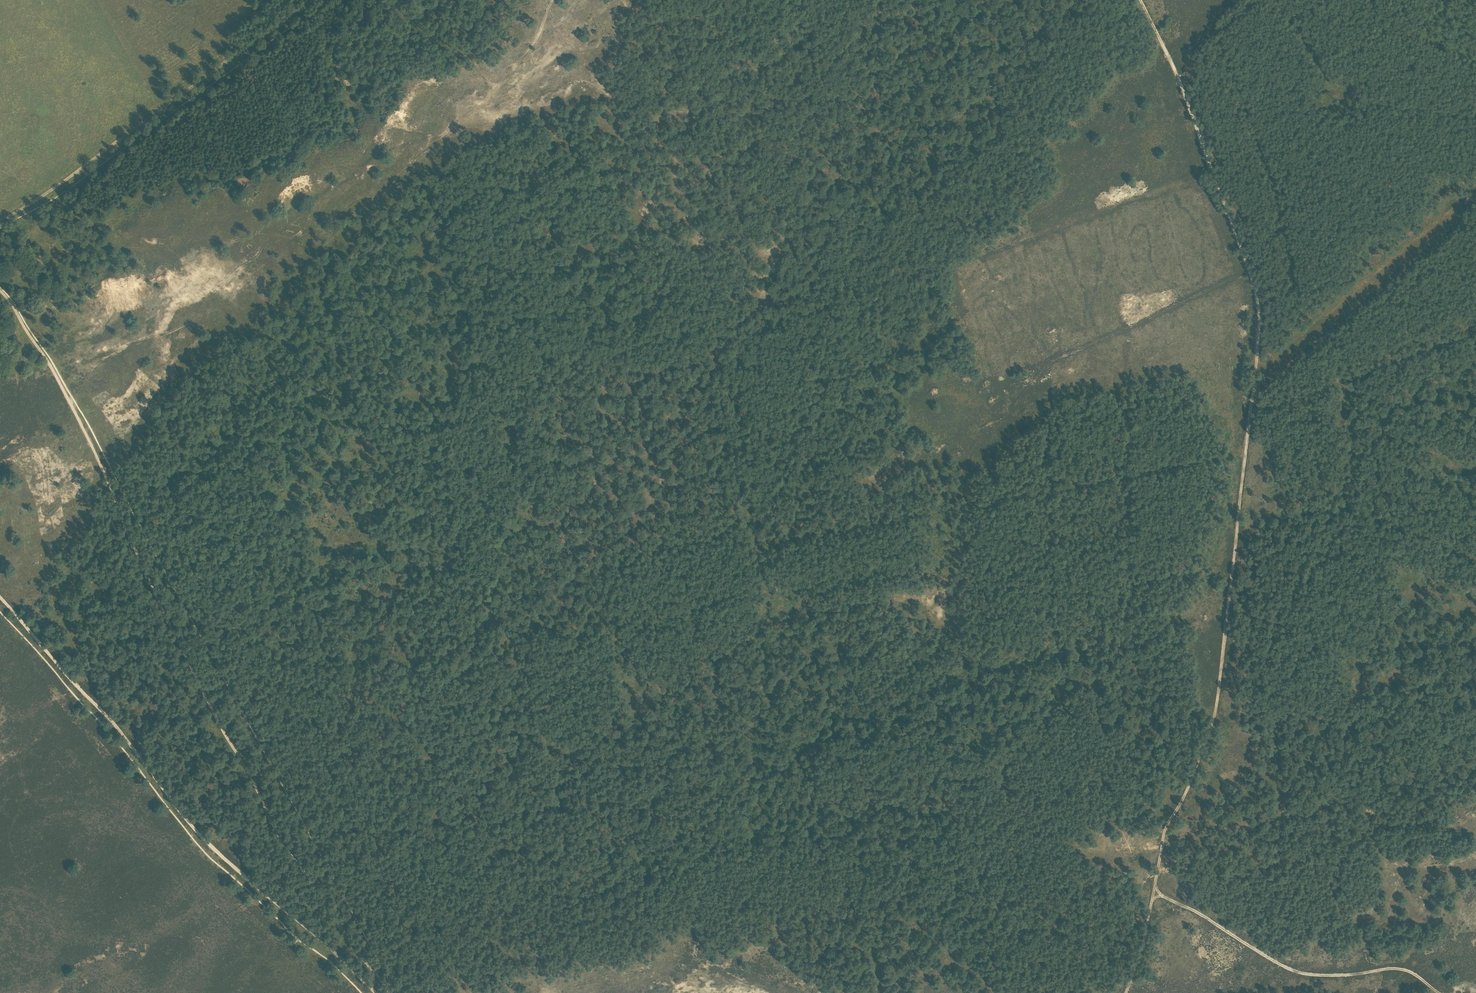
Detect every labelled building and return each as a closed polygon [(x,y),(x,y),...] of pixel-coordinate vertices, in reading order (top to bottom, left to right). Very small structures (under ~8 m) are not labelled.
[(928,389),(931,393),(936,388),(933,384),(928,389)]
